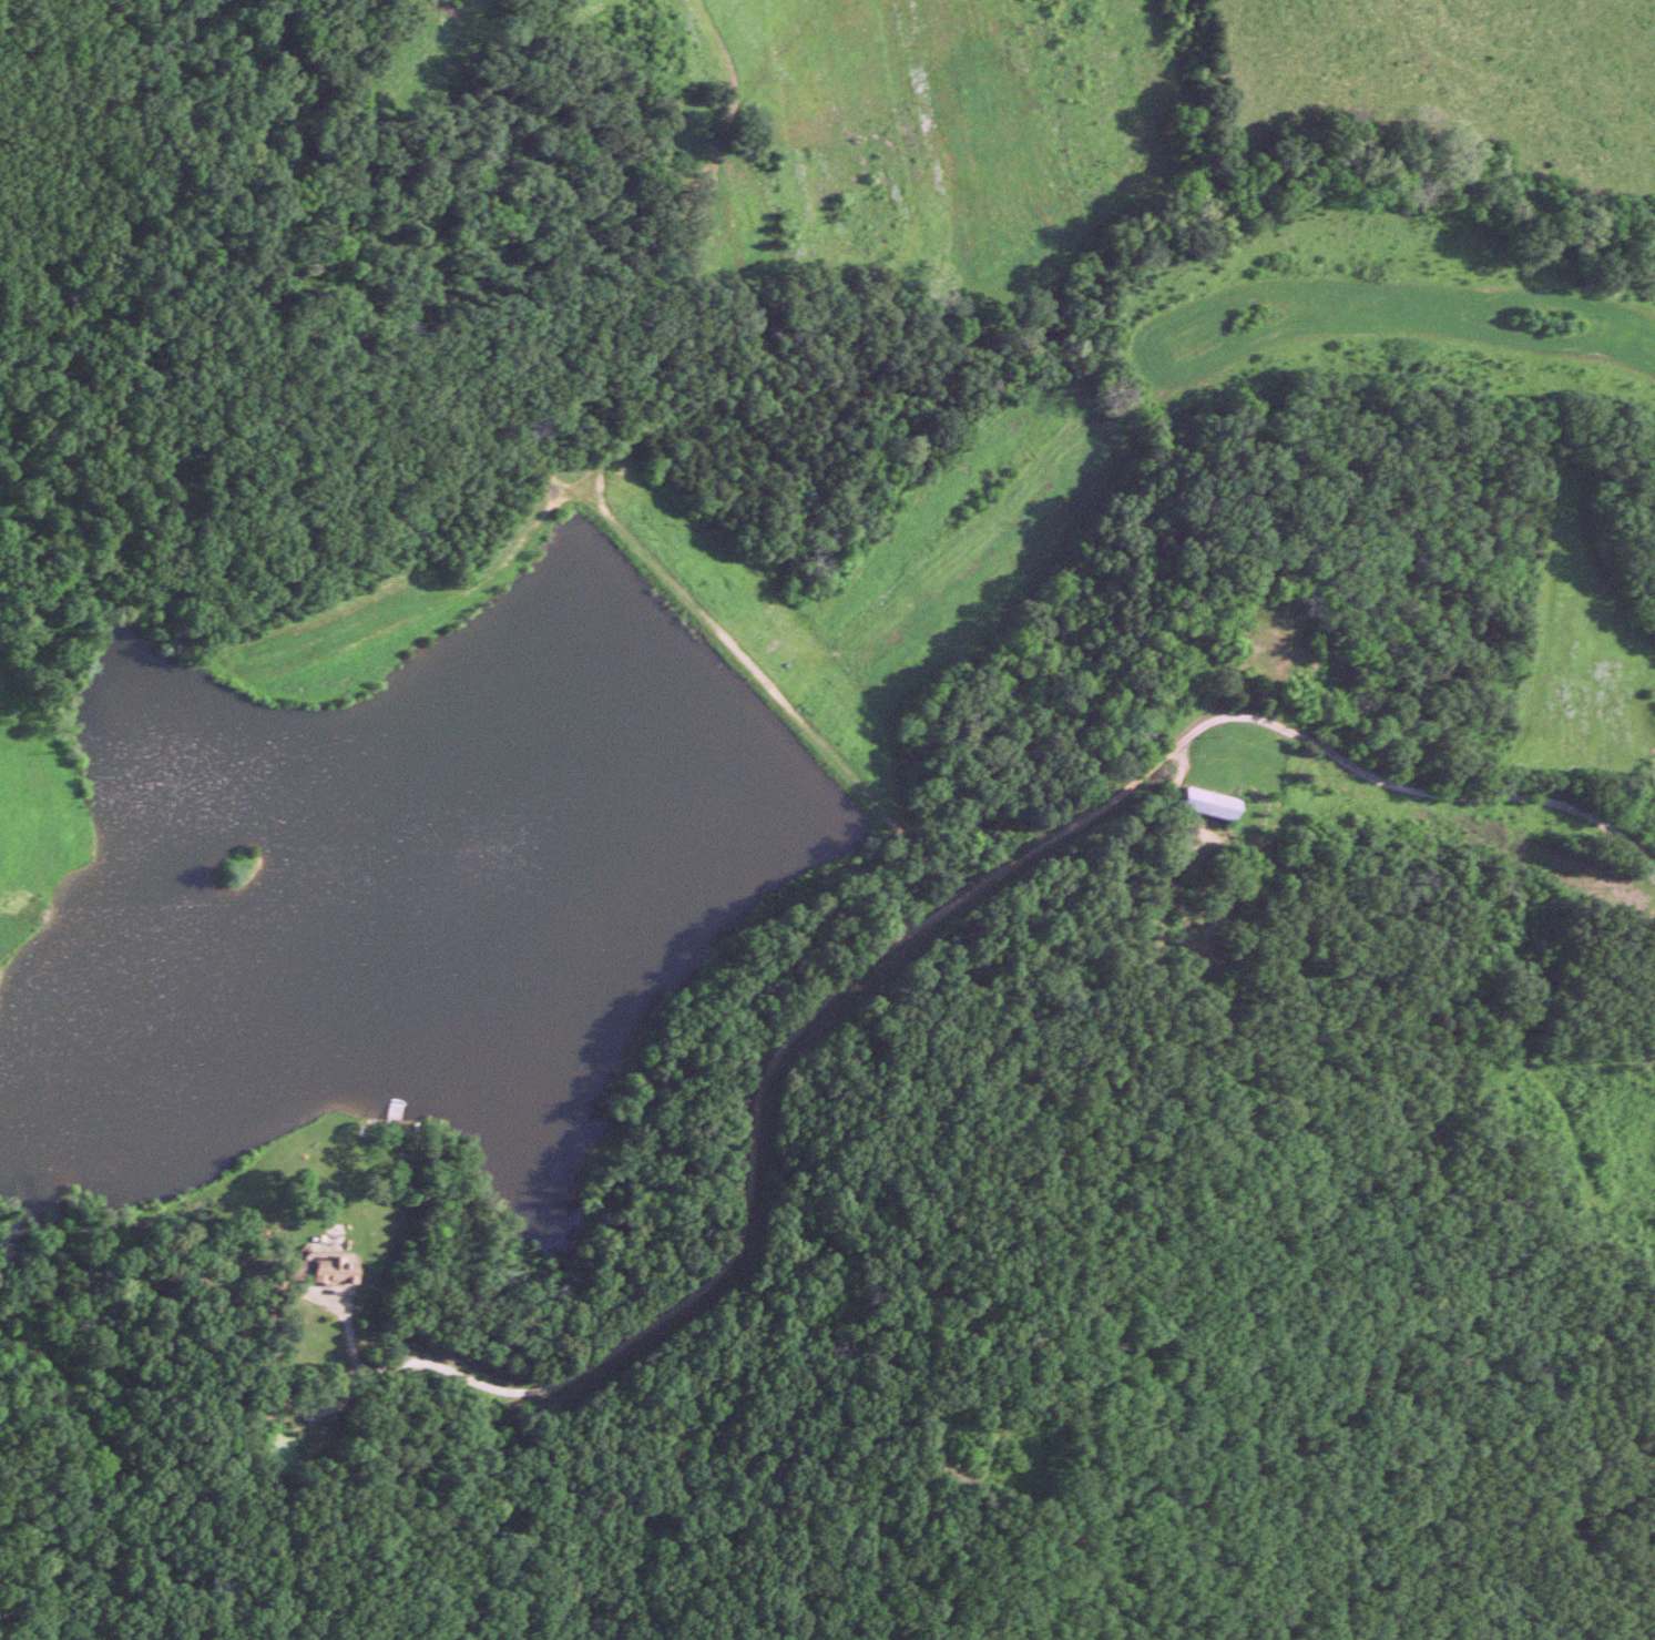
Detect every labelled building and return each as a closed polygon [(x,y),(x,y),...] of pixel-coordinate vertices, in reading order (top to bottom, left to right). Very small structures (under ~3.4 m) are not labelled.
[(1164,809),(1226,820),(1230,799),(1168,787),(1164,809)] [(279,1257),(278,1283),(339,1285),(340,1260),(279,1257)]
